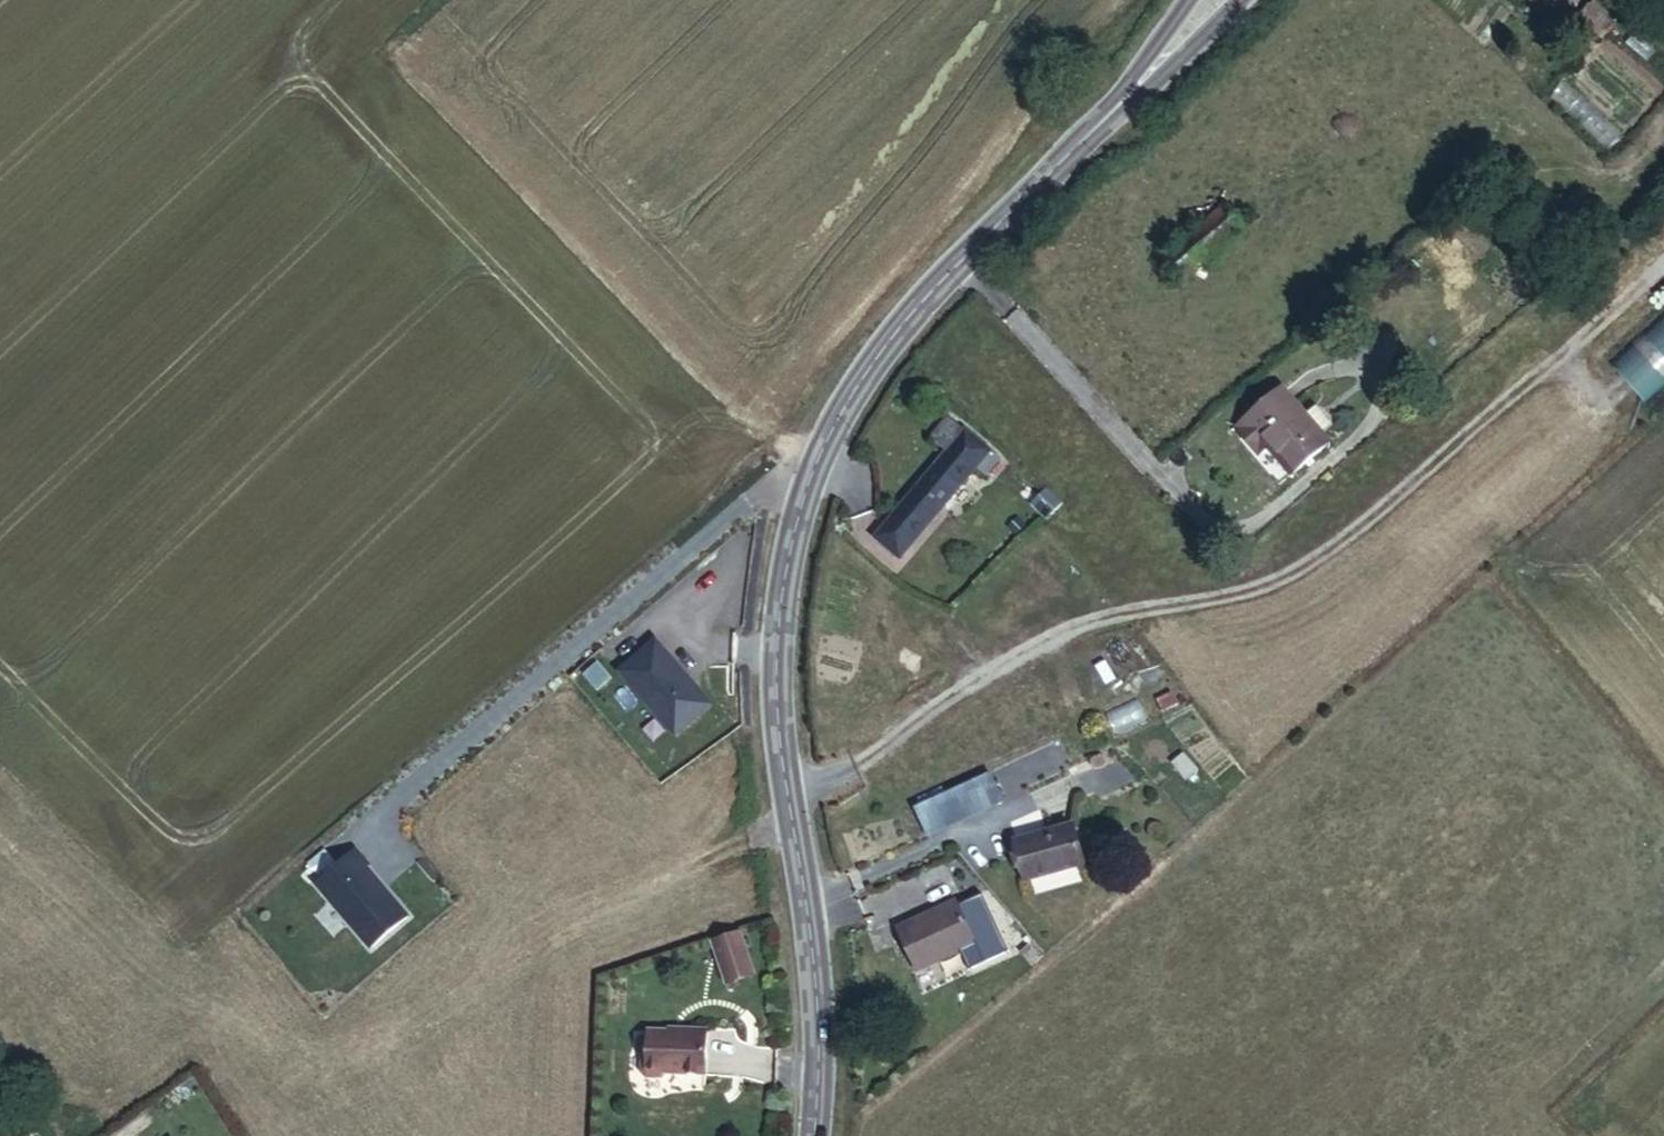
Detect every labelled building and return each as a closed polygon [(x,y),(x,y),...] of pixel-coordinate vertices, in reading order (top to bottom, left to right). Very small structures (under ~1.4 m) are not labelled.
[(1223,208),(1162,262),(1179,282),(1240,228),(1223,208)] [(1606,361),(1642,401),(1663,381),(1663,310),(1606,361)] [(1259,447),(1283,473),(1317,446),(1309,437),(1320,428),(1304,410),(1294,419),(1271,393),(1228,430),(1249,455),(1259,447)] [(939,456),(959,432),(946,423),(927,446),(939,456)] [(983,452),(959,432),(939,456),(871,540),(894,558),(983,452)] [(612,672),(668,739),(705,708),(649,641),(612,672)] [(1019,791),(1073,763),(1047,714),(995,740),(1005,761),(1019,791)] [(914,805),(928,835),(1019,791),(1005,761),(914,805)] [(1059,809),(1007,833),(1024,871),(1077,848),(1059,809)] [(351,849),(312,882),(366,946),(402,915),(361,867),(364,865),(351,849)] [(1036,880),(1039,891),(1082,881),(1079,870),(1036,880)] [(977,942),(956,898),(894,924),(915,970),(977,942)] [(754,968),(741,925),(714,934),(728,976),(754,968)] [(690,1024),(654,1022),(653,1044),(648,1049),(647,1063),(651,1068),(666,1069),(671,1064),(710,1067),(713,1023),(690,1021),(690,1024)]
